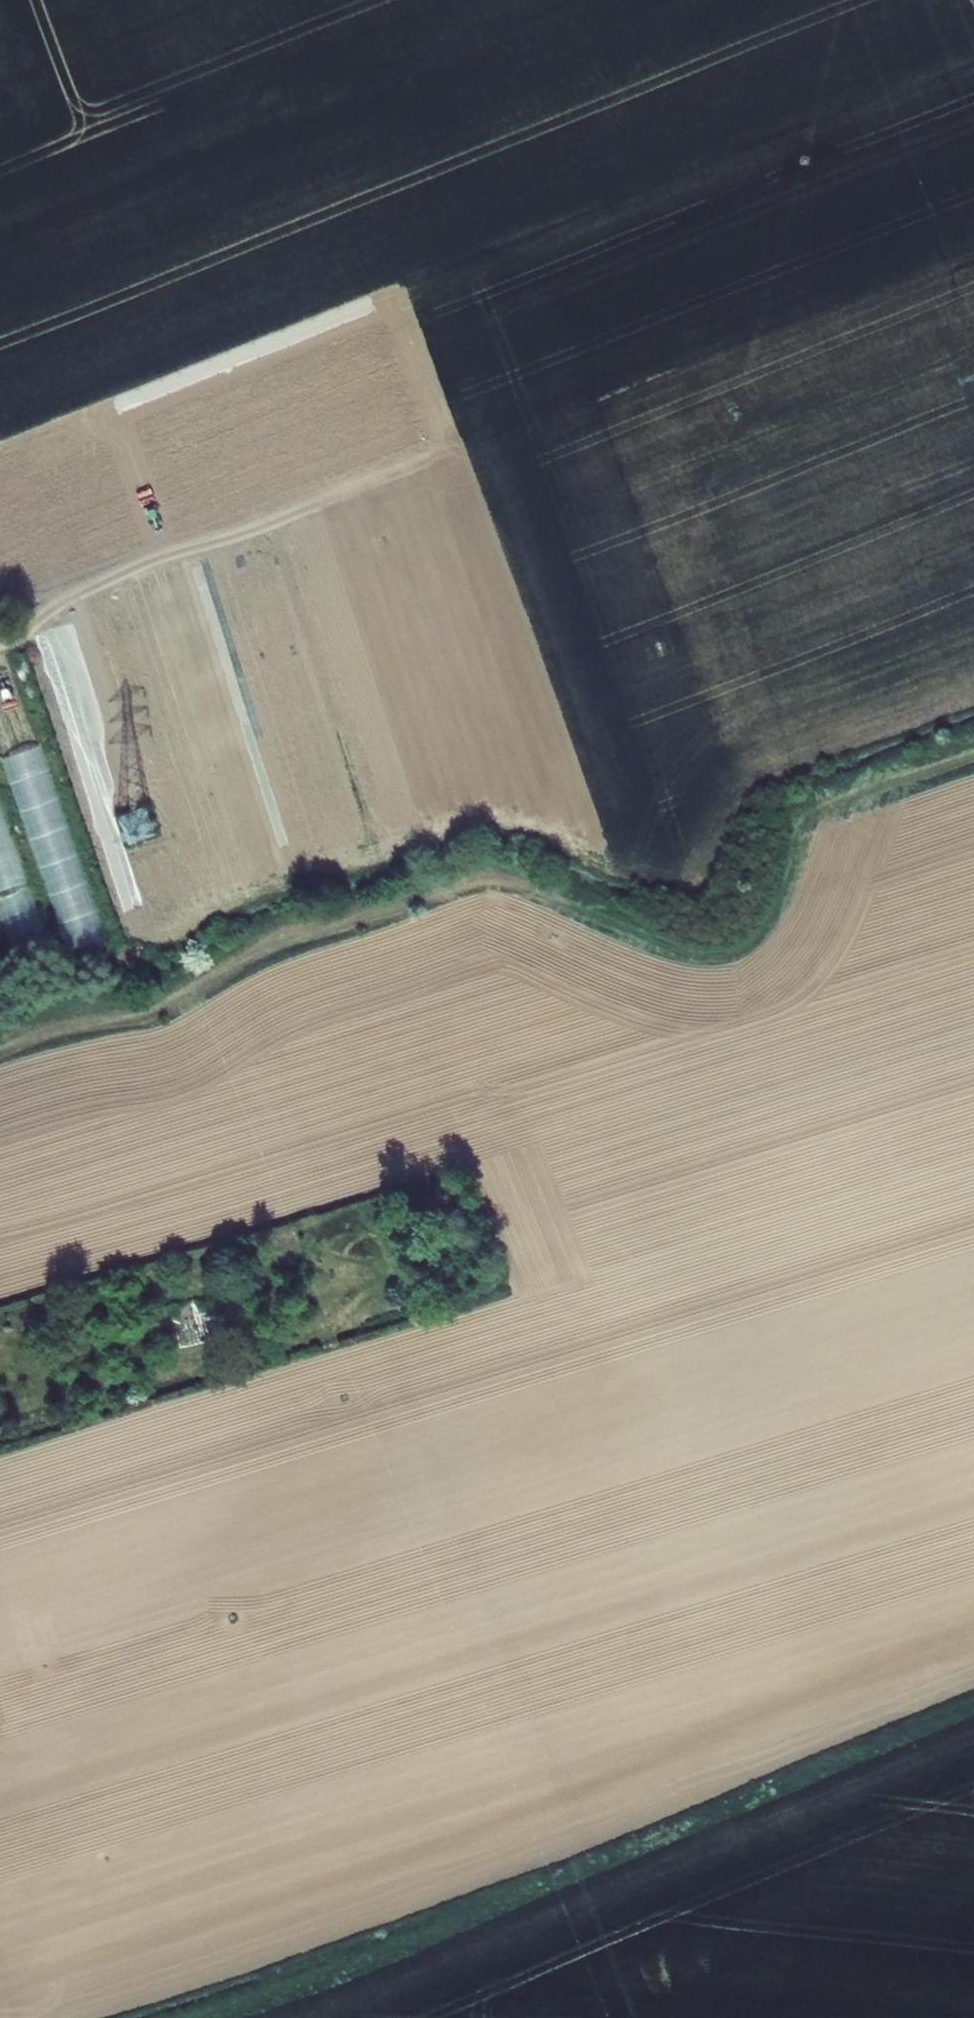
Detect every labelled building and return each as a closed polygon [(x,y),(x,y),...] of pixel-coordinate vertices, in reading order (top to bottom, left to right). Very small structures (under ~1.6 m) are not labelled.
[(8,958),(39,949),(41,949),(0,806),(0,930),(8,958)] [(96,913),(61,921),(67,947),(102,939),(96,913)]
